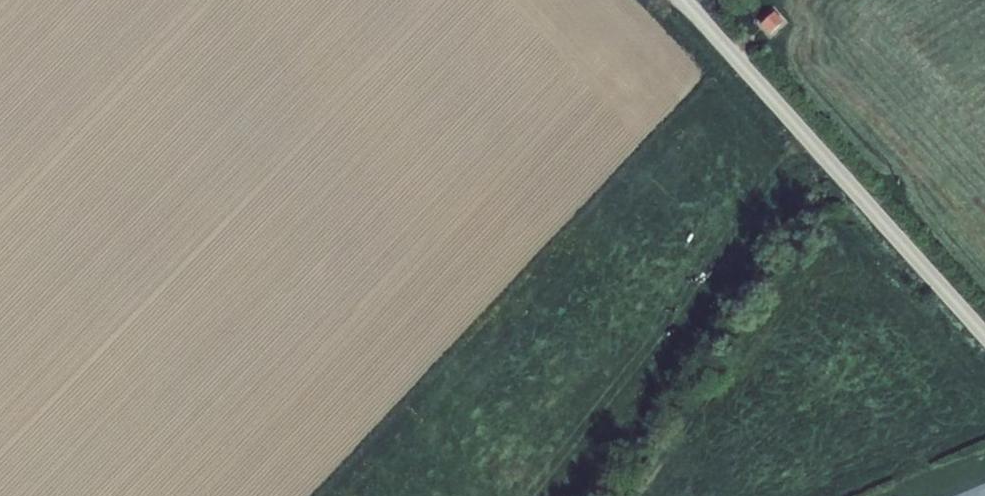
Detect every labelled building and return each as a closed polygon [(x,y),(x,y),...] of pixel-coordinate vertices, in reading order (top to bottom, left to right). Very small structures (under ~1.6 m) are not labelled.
[(773,11),(760,23),(769,33),(782,22),(773,11)]
